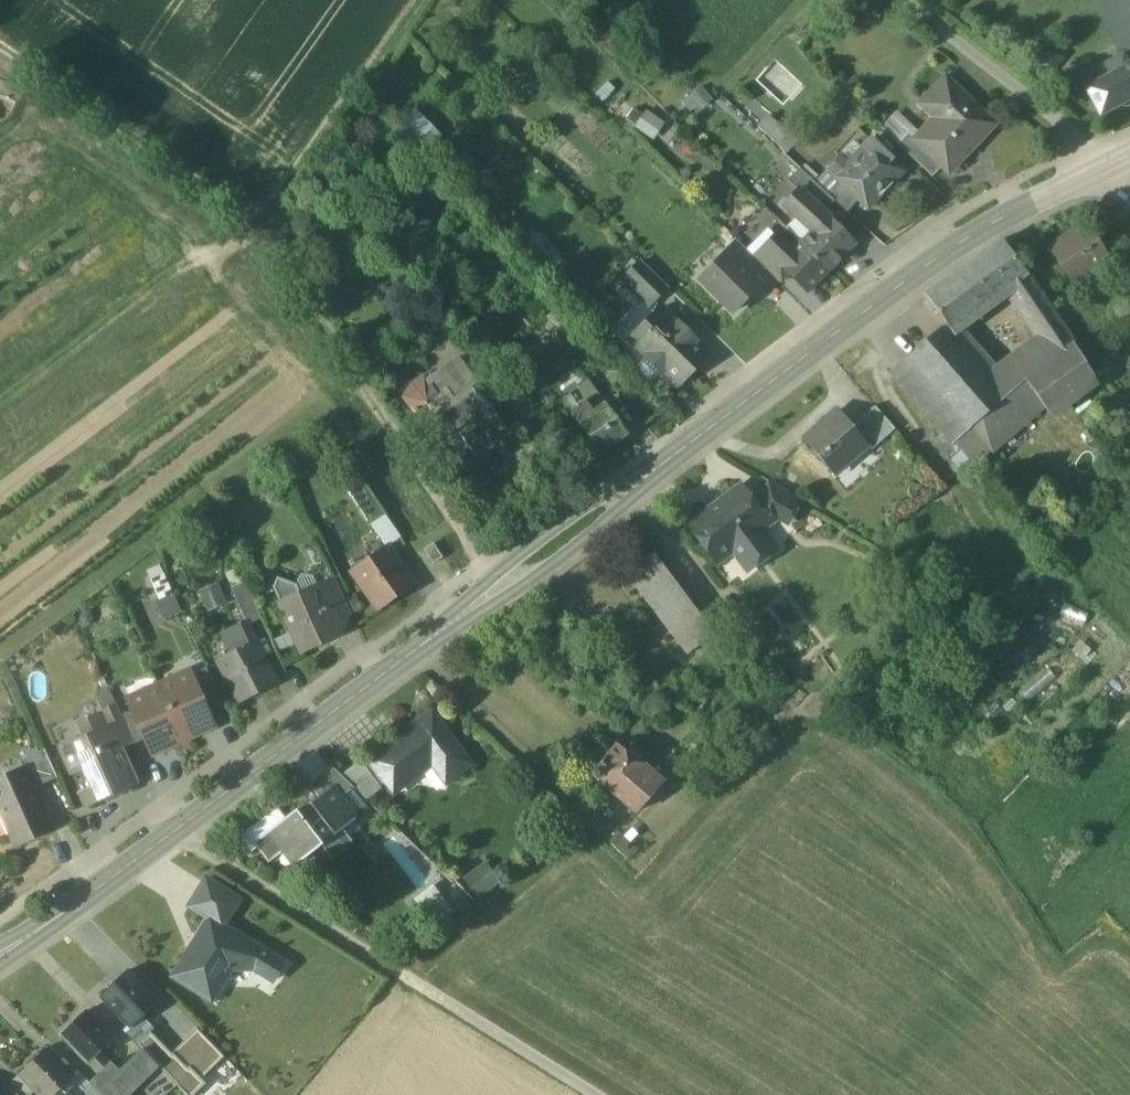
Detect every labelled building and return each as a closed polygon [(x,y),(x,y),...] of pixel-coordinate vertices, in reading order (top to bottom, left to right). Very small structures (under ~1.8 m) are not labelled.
[(1064,53),(1053,46),(1042,63),(1052,70),(1064,53)] [(1099,114),(1129,98),(1129,53),(1081,77),(1099,114)] [(928,95),(943,109),(934,120),(933,119),(913,140),(912,141),(941,169),(946,173),(981,136),(983,138),(995,125),(945,77),(928,95)] [(698,83),(681,102),(695,114),(711,95),(698,83)] [(644,108),(632,124),(651,138),(662,121),(644,108)] [(766,113),(756,128),(775,141),(785,127),(766,113)] [(941,169),(912,141),(913,140),(907,135),(898,144),(933,177),(941,169)] [(871,140),(848,164),(840,157),(827,170),(835,177),(834,178),(841,184),(858,201),(868,210),(904,172),(871,140)] [(809,178),(799,169),(791,178),(800,187),(809,178)] [(830,197),(809,178),(800,187),(797,191),(822,214),(823,213),(834,200),(830,197)] [(858,201),(841,184),(830,197),(834,200),(848,213),(858,201)] [(822,214),(797,191),(783,206),(813,233),(828,217),(823,213),(822,214)] [(813,233),(802,244),(829,269),(855,243),(828,217),(813,233)] [(1085,223),(1049,247),(1069,278),(1085,267),(1089,272),(1109,259),(1085,223)] [(790,250),(775,236),(763,248),(789,273),(807,292),(829,269),(802,244),(799,240),(790,250)] [(1028,275),(1002,240),(983,253),(1008,289),(1028,275)] [(754,258),(737,241),(726,252),(753,278),(764,267),(754,258)] [(789,273),(763,248),(754,258),(764,267),(779,283),(789,273)] [(753,278),(726,252),(726,253),(700,279),(734,312),(760,285),(753,278)] [(983,253),(951,276),(950,275),(945,279),(946,280),(925,295),(946,323),(951,330),(1008,289),(983,253)] [(667,286),(642,261),(623,280),(648,305),(667,286)] [(1028,275),(1008,289),(1055,356),(1072,344),(1028,275)] [(681,326),(662,307),(642,327),(647,332),(635,343),(647,355),(646,356),(661,371),(662,370),(677,385),(709,354),(694,339),(691,341),(678,328),(681,326)] [(946,323),(907,356),(970,428),(1003,397),(947,334),(951,330),(946,323)] [(1055,356),(1024,378),(1043,406),(1049,414),(1095,381),(1072,344),(1055,356)] [(907,356),(890,371),(953,442),(970,428),(907,356)] [(459,358),(436,375),(446,389),(447,388),(455,399),(472,387),(478,382),(459,358)] [(675,389),(658,372),(649,381),(666,398),(675,389)] [(423,378),(412,386),(404,399),(415,413),(426,405),(425,404),(446,389),(436,375),(426,382),(423,378)] [(1003,397),(970,428),(992,452),(1043,406),(1024,378),(1003,397)] [(489,380),(482,379),(478,382),(472,387),(485,406),(483,407),(487,413),(493,409),(501,403),(502,399),(489,380)] [(485,406),(472,387),(455,399),(439,411),(439,412),(457,437),(461,434),(476,456),(478,459),(490,450),(491,452),(493,451),(493,450),(496,448),(495,446),(511,435),(493,409),(487,413),(483,407),(485,406)] [(446,389),(425,404),(426,405),(434,415),(439,412),(439,411),(455,399),(447,388),(446,389)] [(577,391),(565,400),(573,411),(585,403),(577,391)] [(585,403),(573,411),(580,422),(593,414),(585,403)] [(625,435),(604,405),(593,414),(580,422),(601,452),(625,435)] [(875,406),(852,426),(867,445),(871,449),(894,429),(875,406)] [(852,426),(838,410),(804,440),(834,474),(867,445),(852,426)] [(490,450),(478,459),(476,456),(462,467),(473,481),(499,462),(491,452),(490,450)] [(385,515),(363,481),(348,491),(370,525),(385,515)] [(801,499),(771,481),(760,499),(756,502),(778,515),(788,521),(801,499)] [(742,487),(690,525),(717,561),(733,549),(749,569),(774,550),(759,530),(778,515),(756,502),(754,504),(742,487)] [(433,564),(443,558),(433,543),(424,549),(433,564)] [(387,547),(354,570),(371,594),(369,595),(378,609),(413,584),(387,547)] [(719,631),(658,551),(627,574),(688,654),(719,631)] [(159,562),(144,569),(164,615),(179,608),(159,562)] [(335,577),(315,586),(317,590),(319,590),(333,622),(351,614),(335,577)] [(206,610),(227,602),(218,580),(197,588),(206,610)] [(262,618),(246,582),(231,588),(246,622),(247,624),(262,618)] [(317,590),(300,598),(296,609),(285,614),(302,652),(339,635),(333,622),(319,590),(317,590)] [(246,622),(225,638),(233,654),(256,642),(247,624),(246,622)] [(233,654),(219,661),(239,701),(276,682),(256,642),(233,654)] [(207,668),(191,675),(207,711),(223,704),(207,668)] [(207,711),(191,675),(160,689),(182,737),(198,730),(202,732),(210,728),(212,724),(212,723),(207,711)] [(160,689),(130,702),(146,738),(152,750),(153,750),(157,752),(165,749),(166,744),(182,737),(160,689)] [(122,716),(118,707),(103,713),(109,728),(111,727),(117,742),(131,736),(122,716)] [(134,710),(122,716),(131,736),(134,744),(146,738),(134,710)] [(420,724),(406,734),(405,732),(368,760),(394,793),(437,761),(451,779),(470,764),(431,712),(418,722),(420,724)] [(109,728),(62,749),(73,772),(85,766),(100,799),(135,783),(121,750),(117,742),(111,727),(109,728)] [(131,736),(117,742),(121,750),(134,744),(131,736)] [(646,756),(630,742),(624,750),(640,763),(646,756)] [(624,750),(616,743),(591,772),(593,777),(634,812),(648,798),(635,785),(648,771),(640,763),(624,750)] [(45,749),(20,760),(24,768),(25,768),(34,788),(57,777),(45,749)] [(360,761),(341,775),(354,788),(367,800),(382,789),(360,761)] [(341,775),(331,766),(309,784),(319,797),(322,802),(334,793),(339,799),(354,788),(341,775)] [(0,779),(0,811),(16,846),(52,830),(34,788),(25,768),(24,768),(0,779)] [(648,771),(635,785),(648,798),(662,783),(648,771)] [(334,793),(322,802),(319,797),(311,803),(314,808),(300,818),(295,811),(270,830),(286,850),(297,865),(322,846),(332,859),(353,843),(343,830),(355,821),(339,799),(334,793)] [(251,824),(259,834),(280,819),(273,809),(251,824)] [(270,830),(254,843),(270,863),(286,850),(270,830)] [(636,849),(618,832),(609,841),(627,858),(636,849)] [(485,864),(466,878),(479,894),(497,880),(485,864)] [(209,918),(224,926),(240,898),(206,879),(190,907),(209,918)] [(209,918),(174,978),(213,1000),(235,963),(254,974),(273,984),(286,962),(224,926),(209,918)] [(159,1003),(128,972),(102,996),(130,1025),(133,1028),(140,1021),(159,1003)] [(114,1040),(86,1011),(61,1035),(89,1063),(101,1052),(114,1040)] [(140,1021),(133,1028),(130,1025),(124,1031),(138,1045),(152,1032),(140,1021)] [(174,1055),(160,1068),(178,1086),(216,1048),(199,1030),(173,1055),(174,1055)] [(152,1032),(138,1045),(142,1049),(160,1068),(174,1055),(173,1055),(152,1032)] [(18,1074),(34,1090),(39,1094),(55,1094),(61,1088),(75,1075),(47,1046),(18,1074)] [(142,1049),(124,1067),(139,1083),(148,1073),(169,1094),(178,1086),(160,1068),(142,1049)] [(120,1071),(101,1052),(89,1063),(100,1074),(108,1083),(120,1071)] [(108,1083),(120,1094),(126,1094),(139,1083),(124,1067),(120,1071),(108,1083)] [(61,1088),(68,1094),(85,1094),(93,1087),(90,1083),(79,1072),(75,1075),(61,1088)] [(18,1074),(8,1084),(18,1094),(28,1094),(34,1090),(18,1074)] [(100,1074),(90,1083),(93,1087),(101,1094),(120,1094),(108,1083),(100,1074)] [(0,1086),(0,1094),(18,1094),(8,1084),(7,1083),(0,1086)] [(93,1087),(85,1094),(101,1094),(93,1087)]
